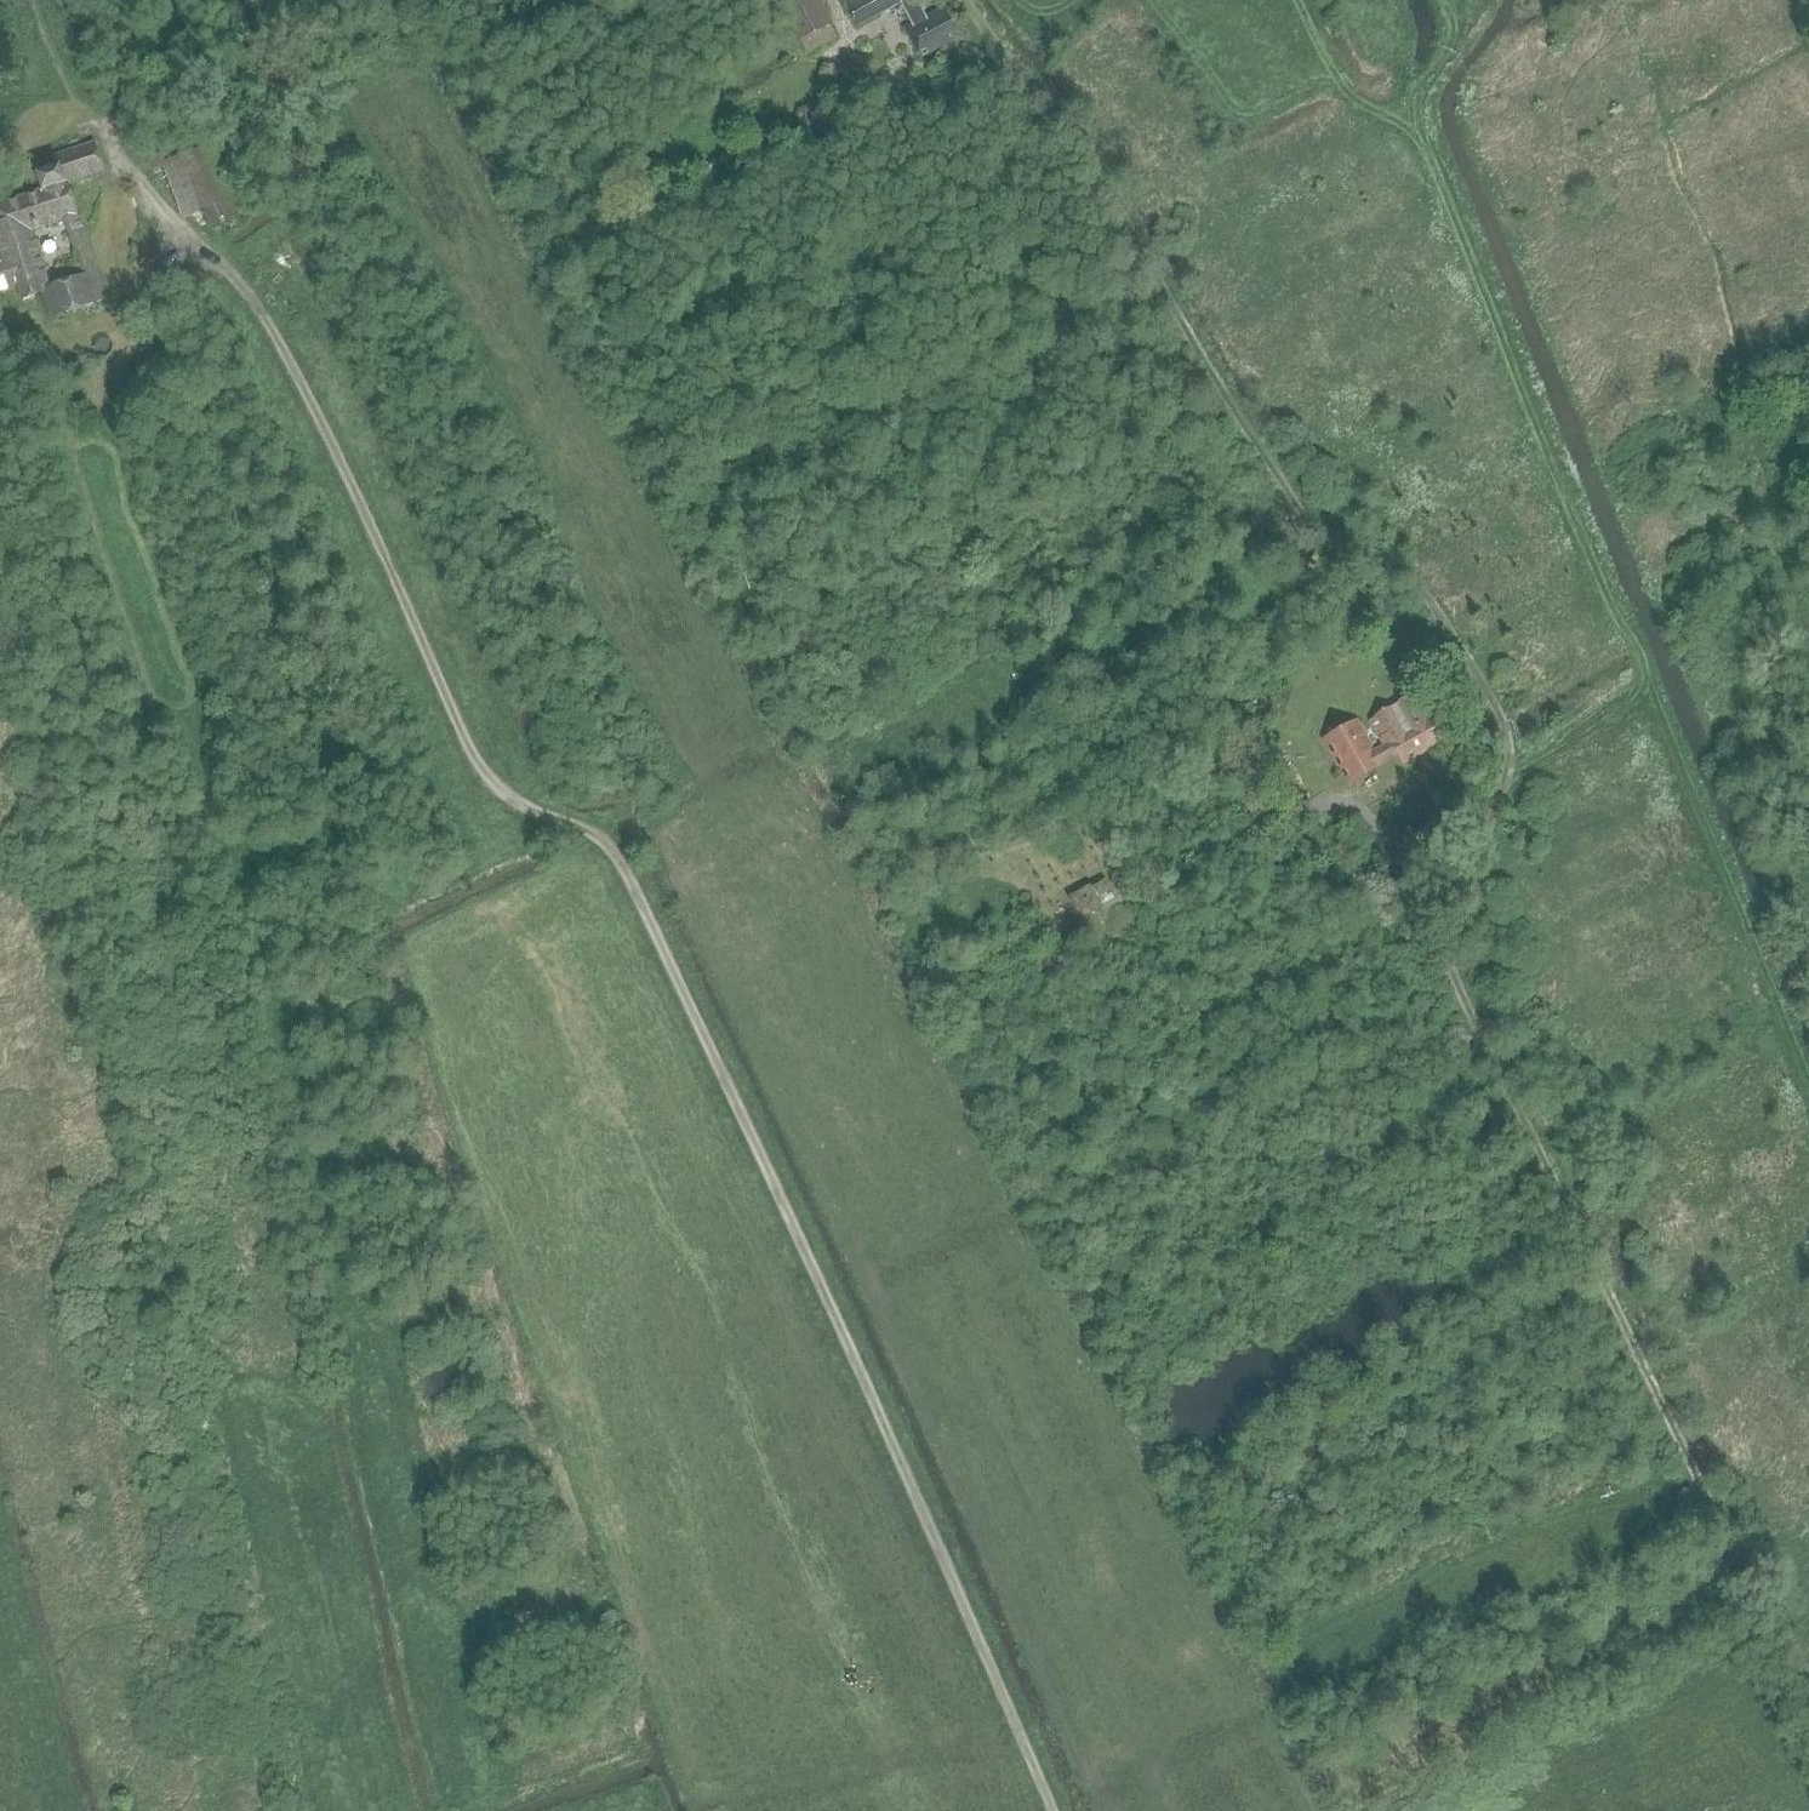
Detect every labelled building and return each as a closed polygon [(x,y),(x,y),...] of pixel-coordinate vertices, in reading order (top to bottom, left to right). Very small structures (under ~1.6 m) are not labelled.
[(833,24),(820,0),(789,0),(777,6),(796,43),(799,41),(806,54),(836,39),(829,26),(833,24)] [(956,33),(944,7),(925,16),(916,0),(845,0),(859,25),(900,3),(912,25),(905,29),(920,59),(951,43),(948,37),(956,33)] [(39,292),(48,319),(105,299),(76,216),(66,183),(103,171),(93,143),(54,156),(56,165),(34,172),(40,191),(0,204),(0,257),(0,258),(0,292),(18,286),(22,298),(39,292)] [(171,157),(186,214),(231,202),(217,146),(171,157)] [(1323,738),(1347,783),(1398,756),(1403,766),(1438,747),(1434,741),(1443,736),(1431,713),(1430,714),(1419,694),(1370,720),(1384,746),(1374,751),(1357,719),(1323,738)] [(1090,884),(1067,897),(1080,919),(1103,906),(1090,884)]
